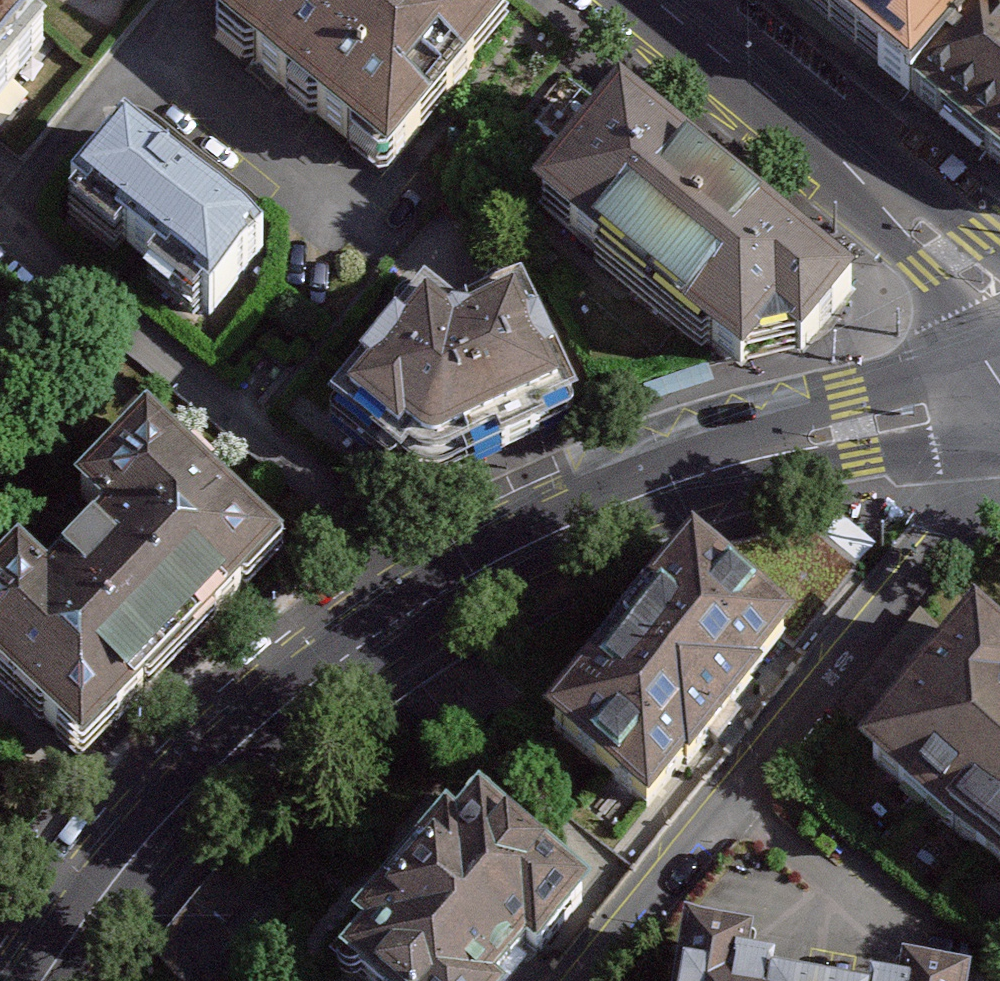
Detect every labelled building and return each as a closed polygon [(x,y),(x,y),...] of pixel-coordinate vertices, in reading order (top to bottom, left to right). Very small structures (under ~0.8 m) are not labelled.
[(17,0),(0,0),(0,131),(72,45),(17,0)] [(502,45),(448,0),(262,0),(224,45),(390,181),(502,45)] [(909,106),(980,21),(954,0),(776,0),(909,106)] [(980,21),(999,38),(999,0),(954,0),(980,21)] [(980,21),(909,106),(999,178),(999,38),(980,21)] [(644,282),(721,185),(621,105),(543,200),(644,282)] [(211,321),(264,256),(124,142),(71,207),(211,321)] [(721,185),(644,282),(744,363),(756,349),(798,340),(807,347),(852,292),(721,185)] [(577,419),(524,304),(466,332),(453,331),(427,311),(331,424),(401,481),(408,473),(421,485),(433,487),(445,485),(577,419)] [(148,433),(84,499),(113,526),(46,596),(17,568),(0,585),(0,681),(81,759),(277,556),(148,433)] [(861,574),(813,539),(683,566),(791,653),(861,574)] [(642,837),(791,653),(683,566),(534,750),(642,837)] [(973,882),(999,849),(999,666),(972,643),(855,786),(973,882)] [(473,812),(451,838),(440,829),(344,944),(353,951),(329,979),(332,980),(506,980),(522,962),(534,972),(588,908),(473,812)] [(973,882),(999,904),(999,849),(973,882)] [(679,980),(751,980),(755,961),(685,948),(679,980)]
